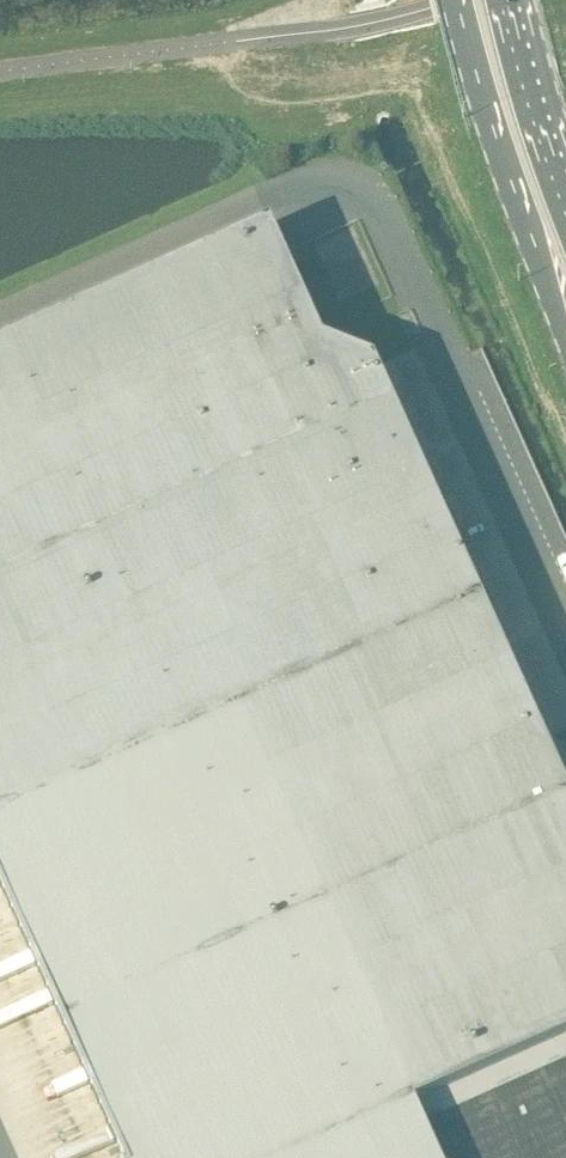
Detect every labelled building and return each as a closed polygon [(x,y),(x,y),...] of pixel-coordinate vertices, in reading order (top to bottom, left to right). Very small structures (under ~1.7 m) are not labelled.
[(270,226),(0,348),(0,882),(125,1157),(437,1157),(424,1128),(440,1121),(457,1157),(565,1157),(565,790),(375,366),(375,365),(324,345),(282,252),(270,226)]
